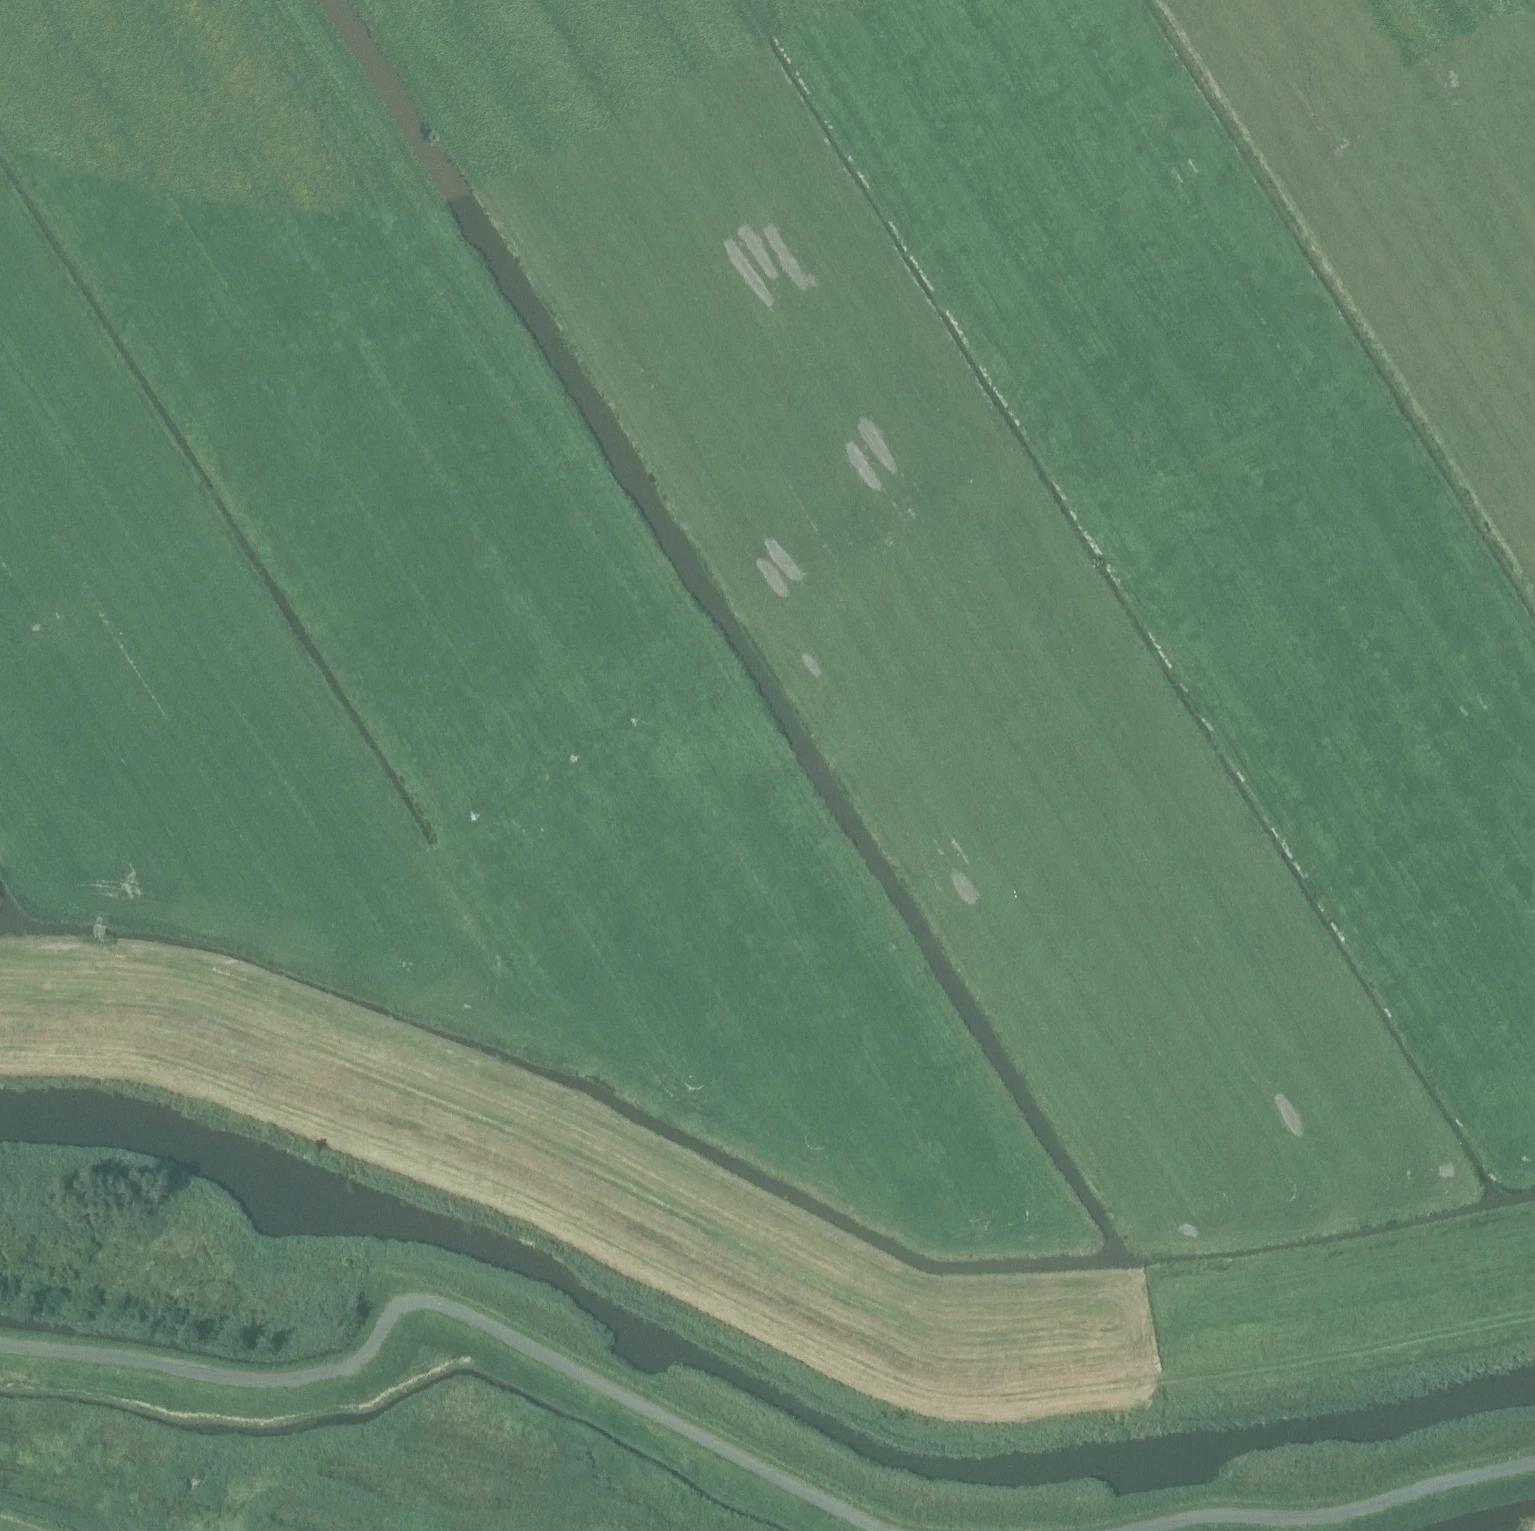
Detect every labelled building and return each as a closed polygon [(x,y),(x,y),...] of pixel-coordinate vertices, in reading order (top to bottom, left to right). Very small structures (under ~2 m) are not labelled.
[(80,1207),(80,1217),(90,1217),(90,1207),(80,1207)]
